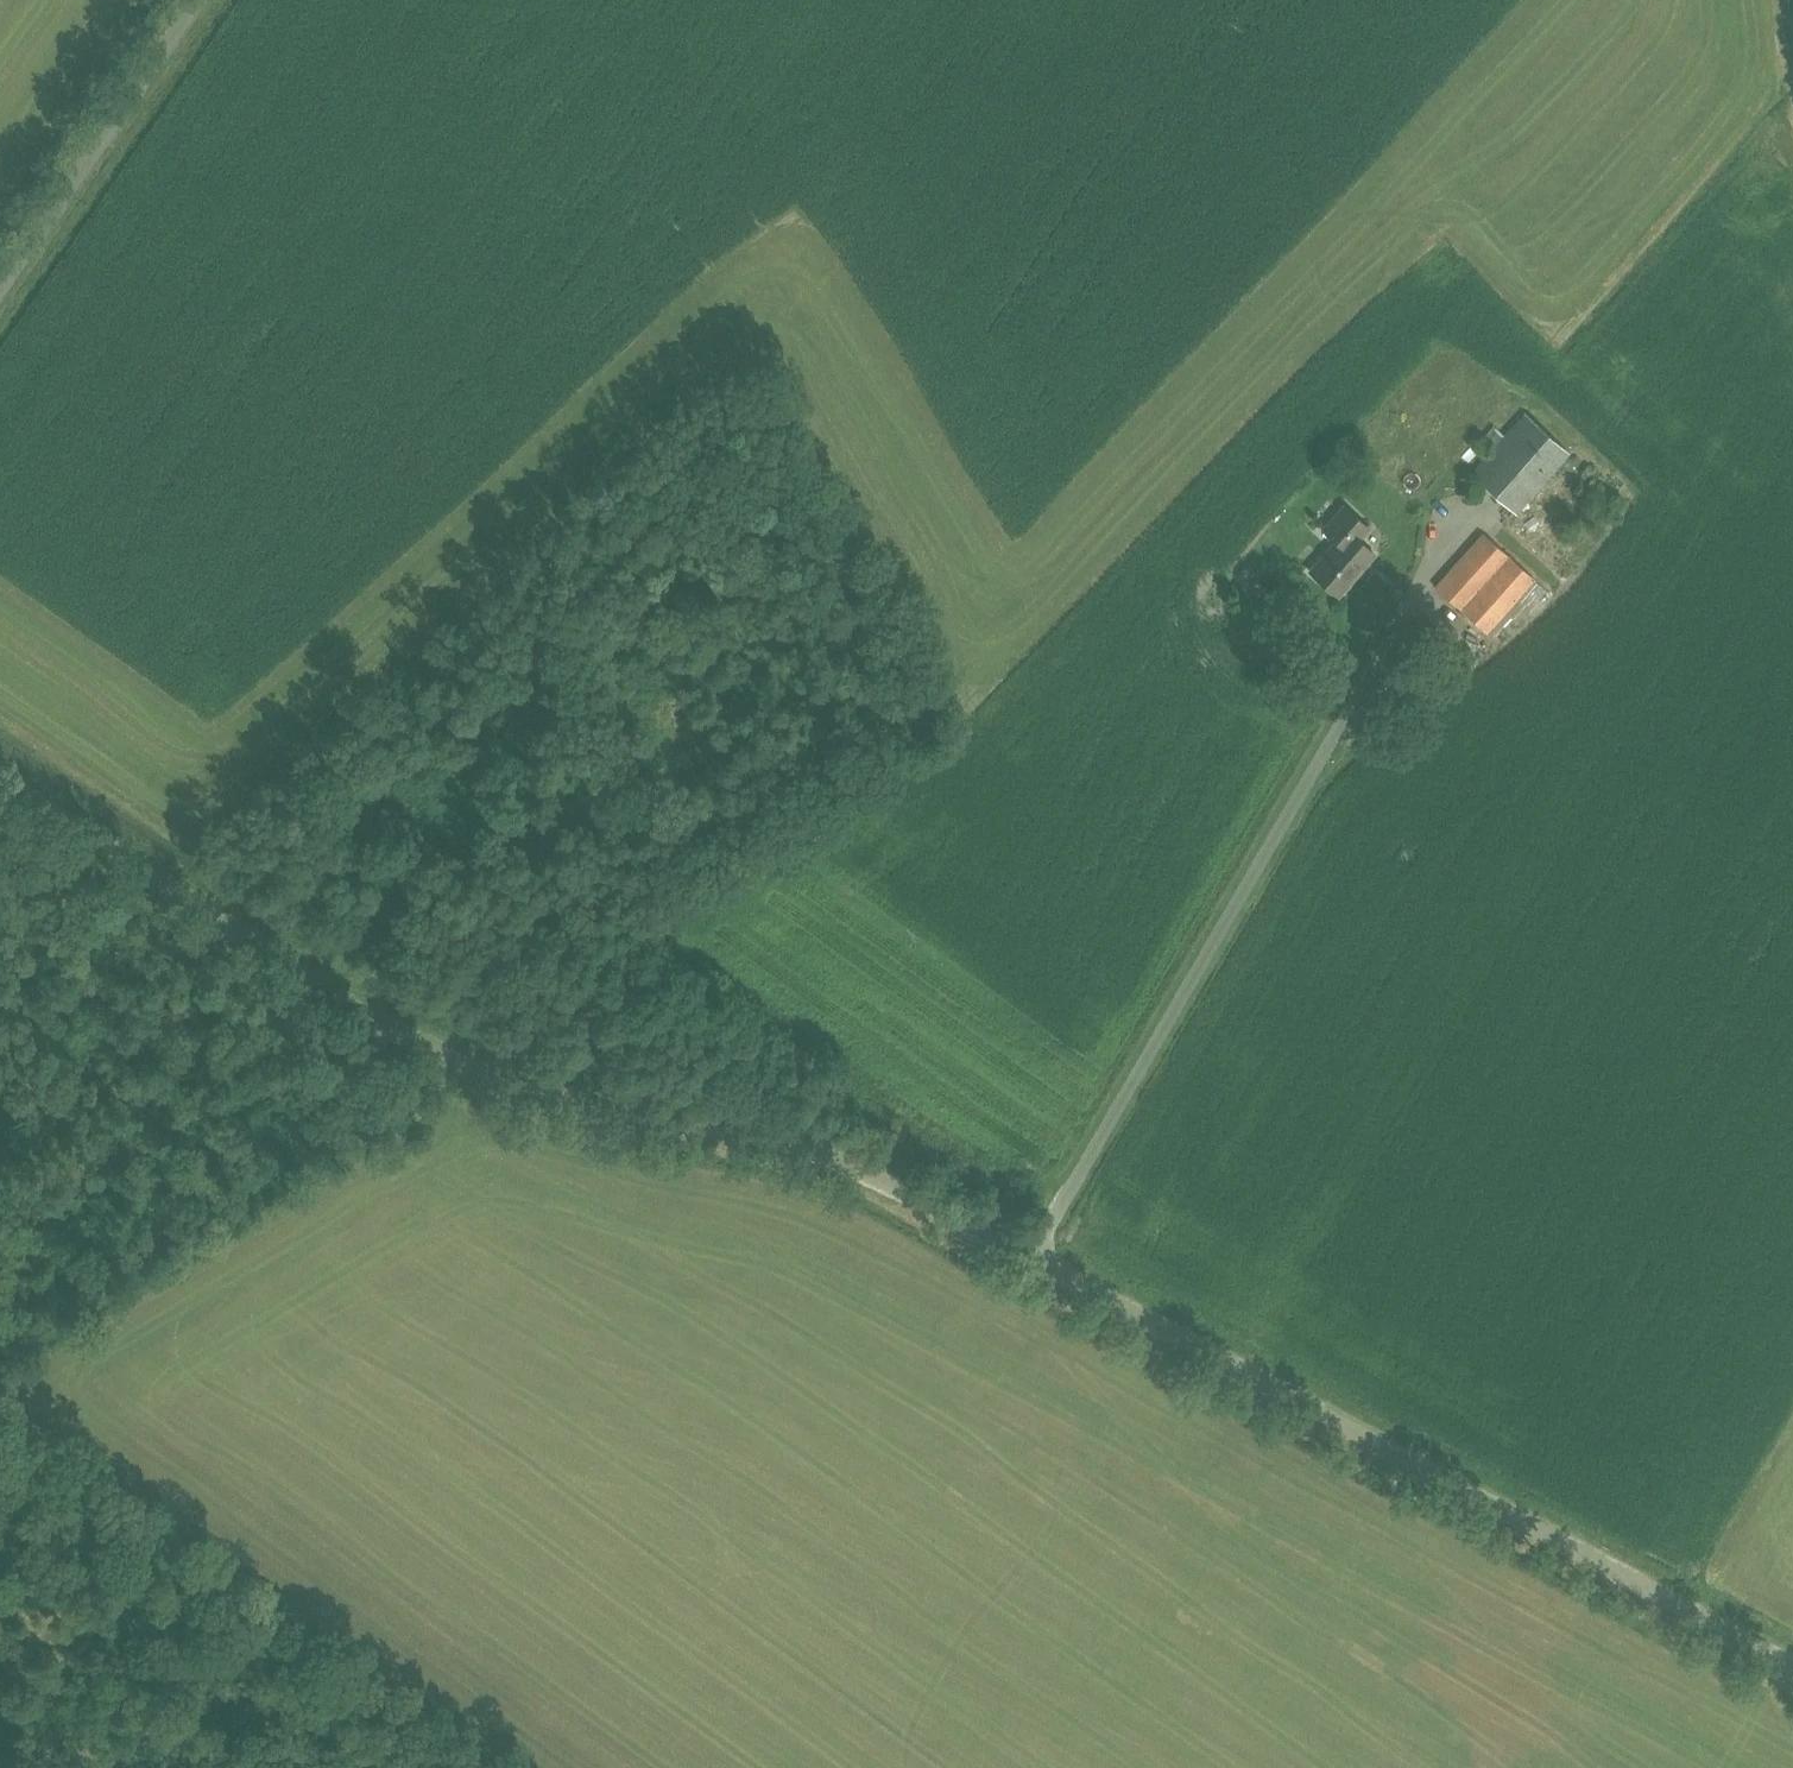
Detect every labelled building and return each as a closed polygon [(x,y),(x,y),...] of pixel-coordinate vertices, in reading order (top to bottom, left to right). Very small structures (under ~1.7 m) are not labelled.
[(1517,515),(1571,452),(1523,411),(1470,472),(1517,515)] [(1339,595),(1373,554),(1357,540),(1368,527),(1343,506),(1323,530),(1334,540),(1309,570),(1339,595)] [(1546,589),(1484,532),(1434,587),(1487,634),(1523,594),(1534,604),(1546,589)]
